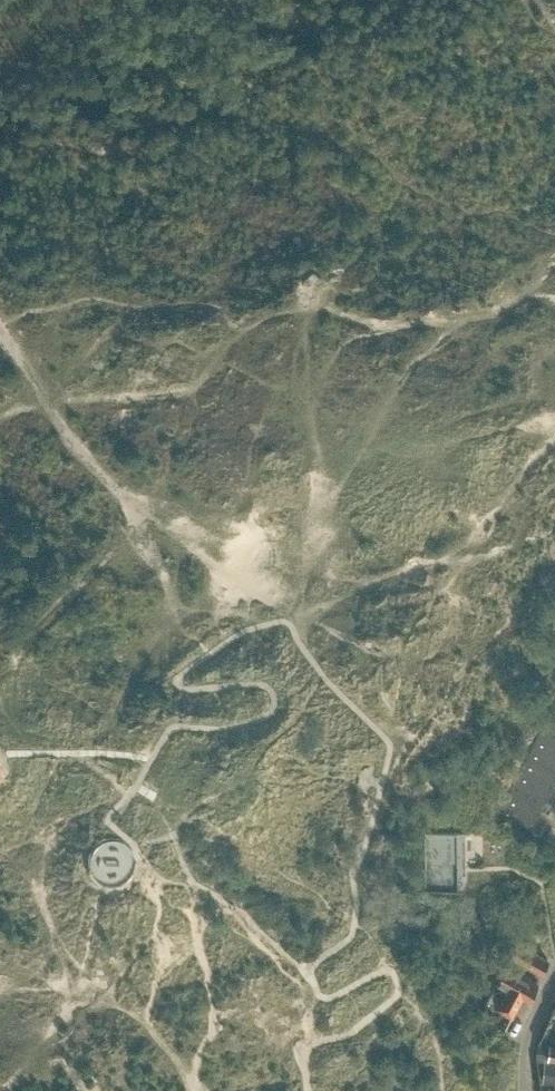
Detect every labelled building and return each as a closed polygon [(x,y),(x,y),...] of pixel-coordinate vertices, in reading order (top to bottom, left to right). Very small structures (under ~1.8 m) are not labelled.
[(541,731),(554,737),(554,703),(541,731)] [(541,731),(527,760),(554,773),(554,737),(541,731)] [(554,778),(554,773),(527,760),(513,789),(551,808),(554,803),(545,799),(554,778)] [(549,812),(551,808),(513,789),(499,817),(529,832),(540,808),(549,812)] [(453,836),(422,837),(424,892),(455,891),(453,836)] [(548,959),(517,943),(483,1008),(497,1016),(500,1010),(512,1016),(523,996),(527,999),(537,982),(523,974),(527,967),(541,973),(548,959)] [(503,1035),(484,1039),(486,1052),(506,1048),(503,1035)] [(539,1041),(536,1060),(550,1062),(551,1059),(554,1060),(554,1044),(539,1041)] [(545,1062),(542,1080),(554,1082),(554,1064),(545,1062)]
